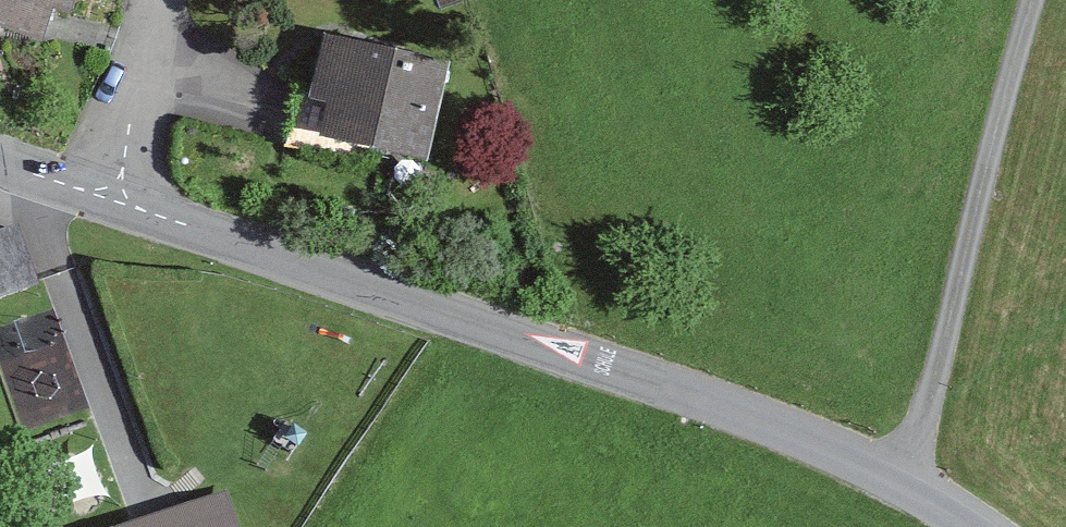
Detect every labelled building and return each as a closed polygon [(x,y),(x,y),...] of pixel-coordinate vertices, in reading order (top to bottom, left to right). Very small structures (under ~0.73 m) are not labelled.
[(46,42),(55,11),(77,18),(82,0),(0,0),(0,28),(46,42)] [(452,69),(313,43),(296,135),(435,160),(452,69)] [(0,231),(0,293),(32,284),(15,226),(0,231)] [(224,492),(106,526),(235,526),(224,492)]
